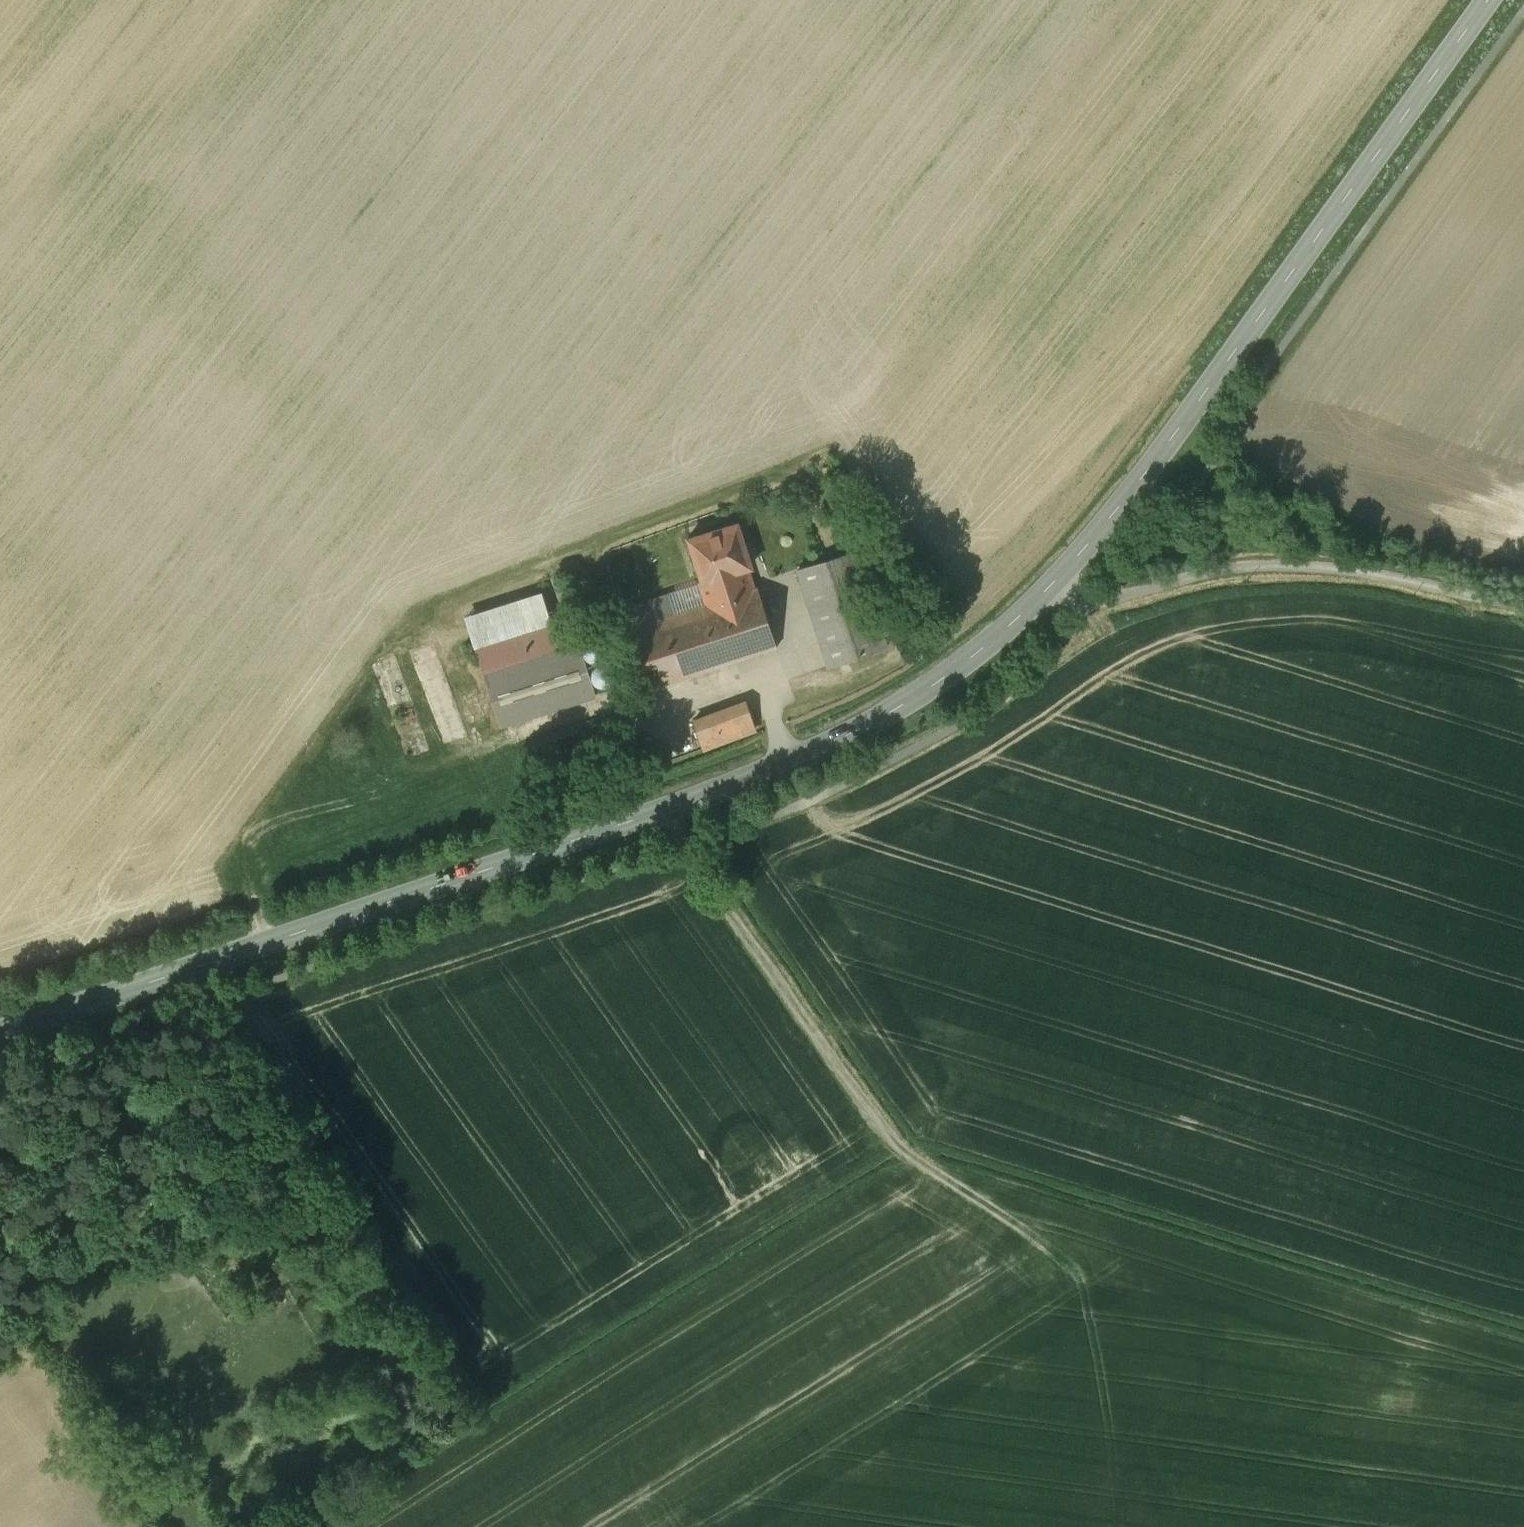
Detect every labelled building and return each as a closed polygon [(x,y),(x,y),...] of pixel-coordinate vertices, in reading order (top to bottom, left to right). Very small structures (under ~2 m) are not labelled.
[(698,581),(706,603),(756,587),(749,567),(751,566),(737,522),(689,537),(702,580),(698,581)] [(856,550),(799,568),(830,665),(887,647),(856,550)] [(636,625),(627,628),(646,688),(777,647),(758,586),(756,587),(706,603),(696,606),(694,598),(673,604),(669,594),(631,606),(636,625)] [(468,617),(476,643),(549,620),(541,594),(468,617)] [(476,643),(474,644),(501,725),(596,694),(570,613),(549,620),(476,643)] [(747,702),(693,721),(703,748),(756,728),(747,702)]
